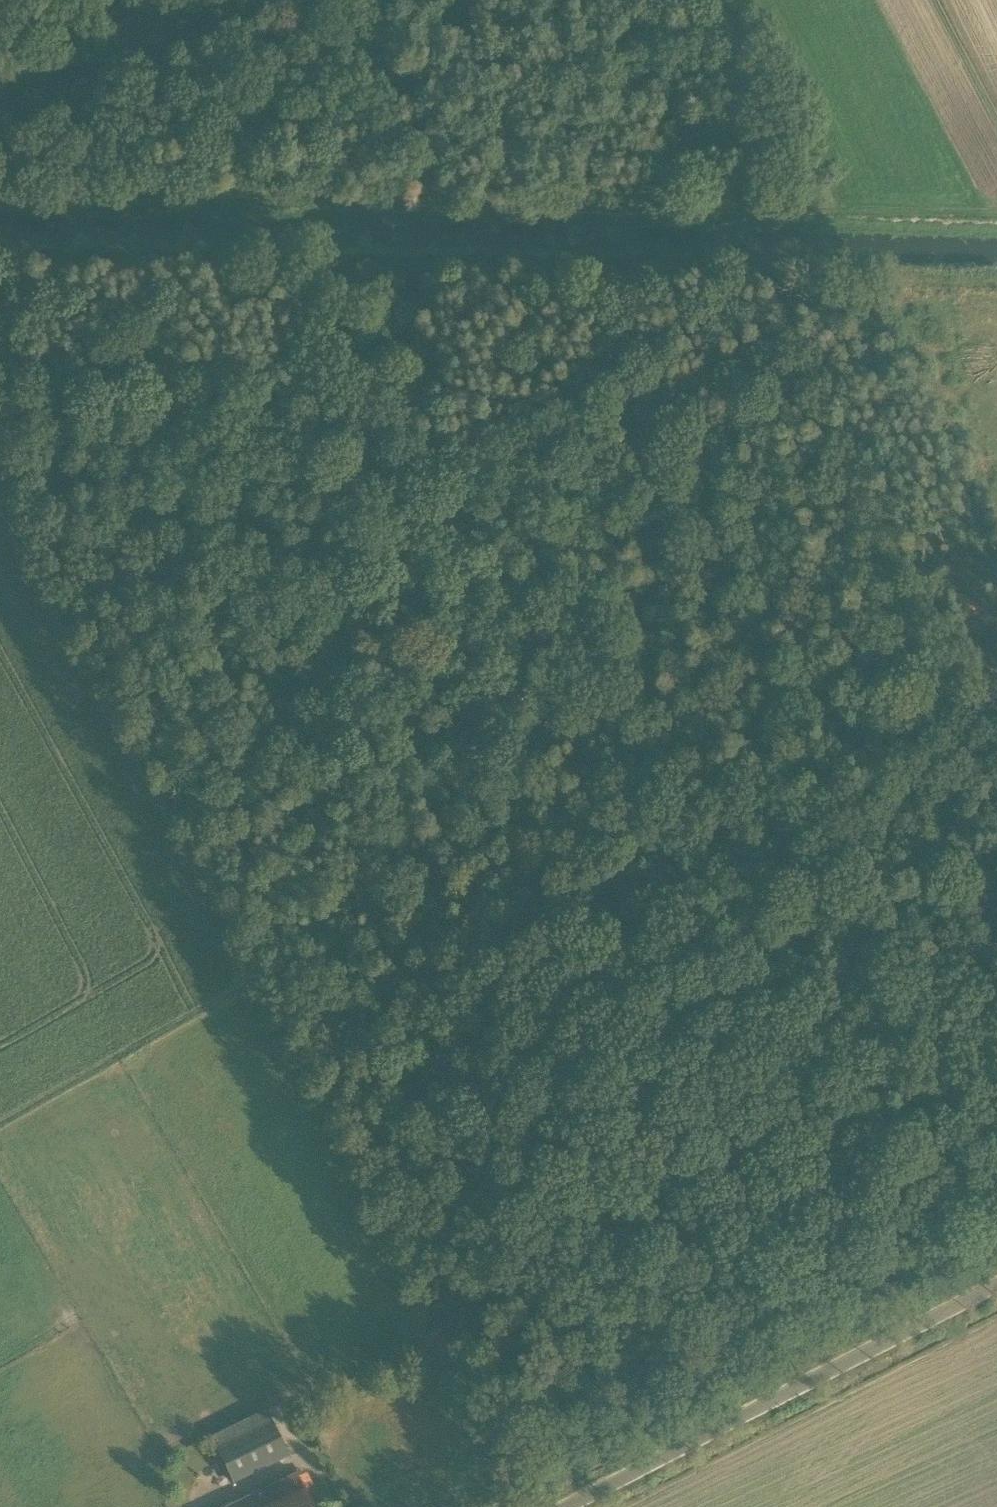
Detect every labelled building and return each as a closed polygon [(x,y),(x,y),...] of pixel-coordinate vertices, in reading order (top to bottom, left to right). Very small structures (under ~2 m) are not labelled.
[(234,1484),(289,1457),(272,1421),(216,1448),(234,1484)] [(296,1475),(229,1506),(312,1506),(296,1475)]
